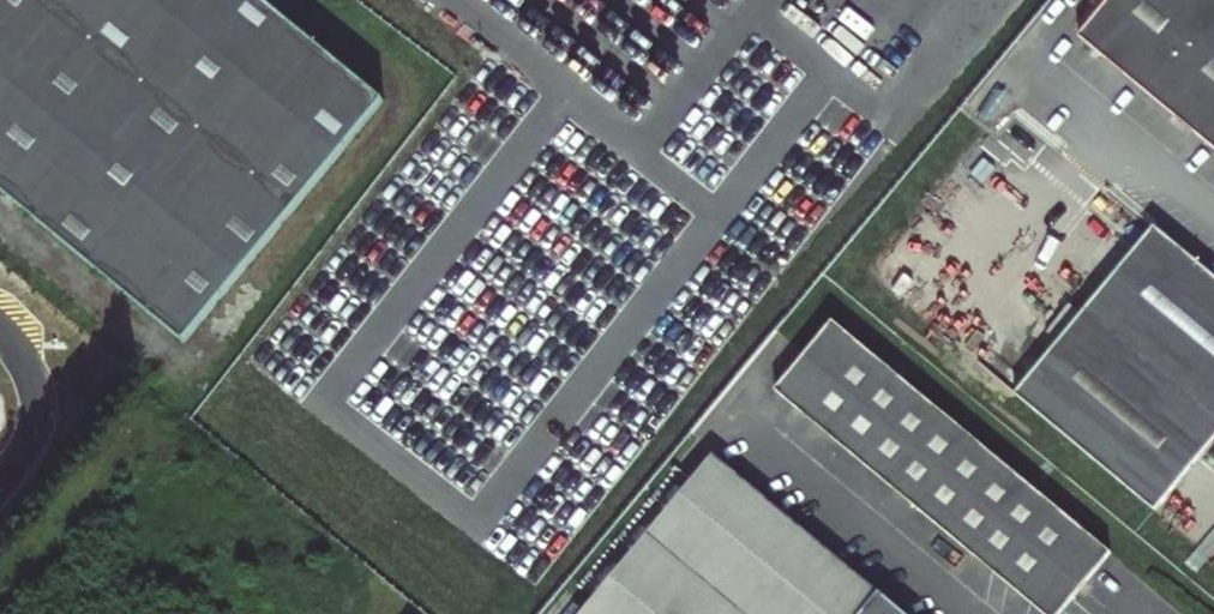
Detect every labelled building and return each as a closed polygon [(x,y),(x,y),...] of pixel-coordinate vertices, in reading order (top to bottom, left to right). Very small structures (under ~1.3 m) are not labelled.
[(188,344),(386,99),(263,0),(0,0),(0,192),(188,344)] [(1086,32),(1213,140),(1213,0),(1113,0),(1086,32)] [(1018,390),(1157,508),(1213,441),(1213,273),(1157,225),(1018,390)] [(835,317),(778,386),(1052,613),(1059,613),(1114,548),(835,317)] [(714,454),(582,613),(907,613),(714,454)]
